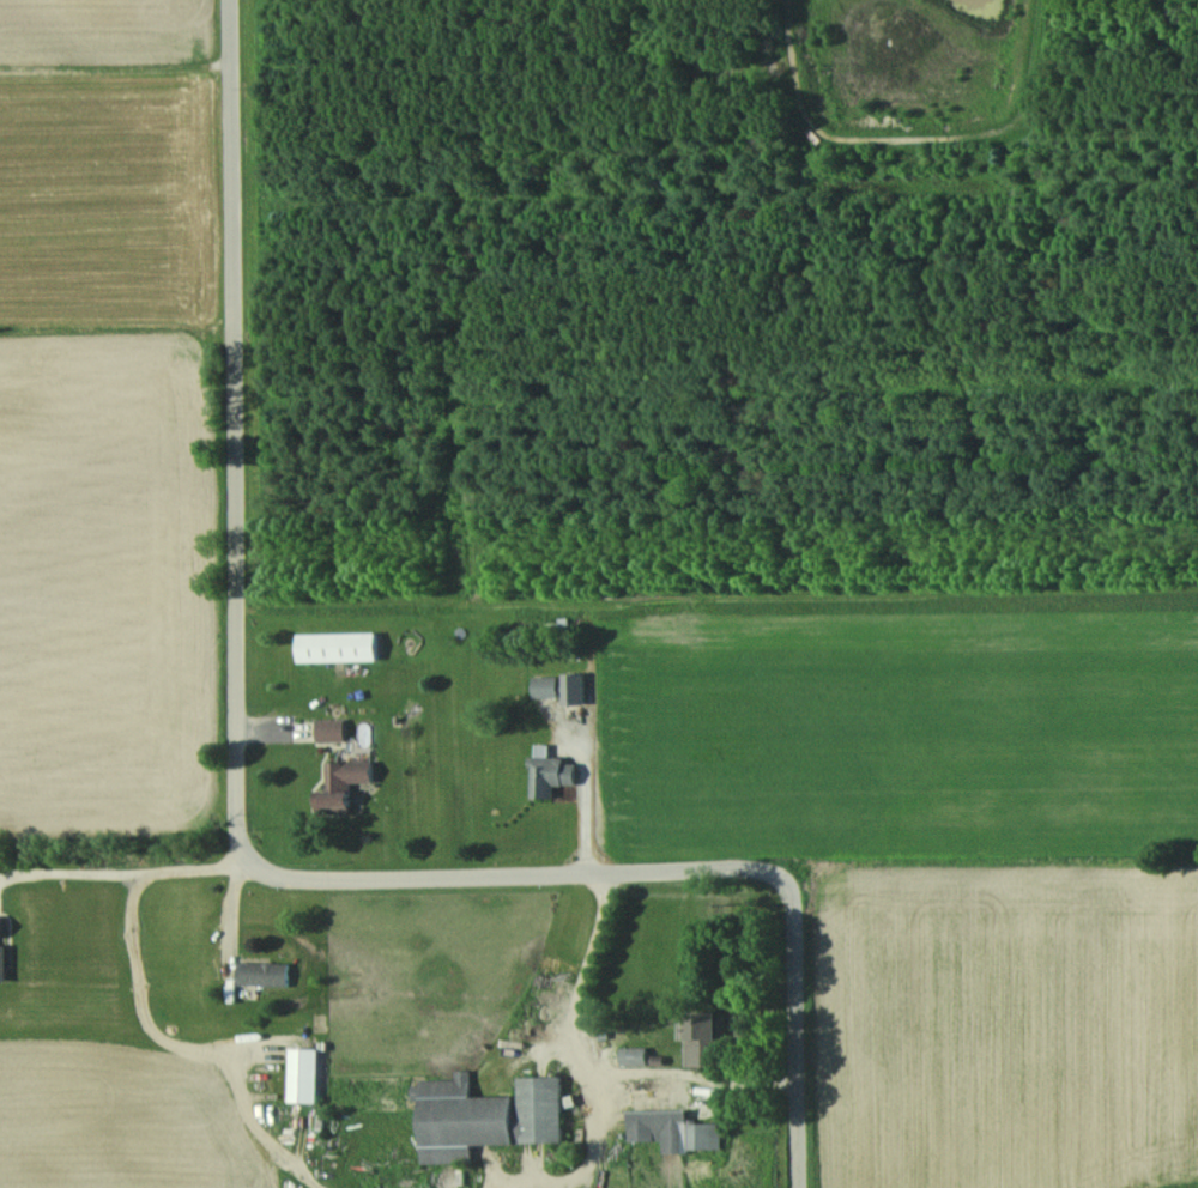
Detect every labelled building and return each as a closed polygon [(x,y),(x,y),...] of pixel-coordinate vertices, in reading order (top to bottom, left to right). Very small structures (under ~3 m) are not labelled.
[(298,633),(299,661),(378,659),(377,631),(298,633)] [(585,703),(584,672),(562,673),(563,704),(585,703)] [(533,676),(534,697),(561,696),(560,675),(533,676)] [(345,718),(316,719),(317,742),(346,741),(345,718)] [(531,798),(553,798),(554,784),(575,784),(575,759),(548,759),(548,743),(535,743),(535,755),(531,755),(531,798)] [(374,781),(373,760),(328,761),(329,789),(323,789),(324,811),(351,811),(350,782),(374,781)] [(8,981),(8,944),(0,944),(0,914),(0,981),(8,981)] [(288,962),(238,960),(237,984),(287,986),(288,962)] [(685,1039),(686,1066),(718,1065),(717,1013),(678,1014),(678,1039),(685,1039)] [(646,1046),(621,1046),(620,1064),(646,1064),(646,1046)] [(289,1101),(317,1101),(319,1048),(290,1047),(289,1101)] [(563,1141),(562,1075),(518,1076),(519,1094),(471,1095),(470,1069),(456,1070),(456,1078),(420,1079),(420,1087),(413,1088),(413,1099),(420,1099),(421,1163),(472,1162),(472,1144),(563,1141)] [(628,1110),(628,1140),(663,1140),(663,1151),(721,1150),(720,1122),(688,1122),(688,1109),(628,1110)]
